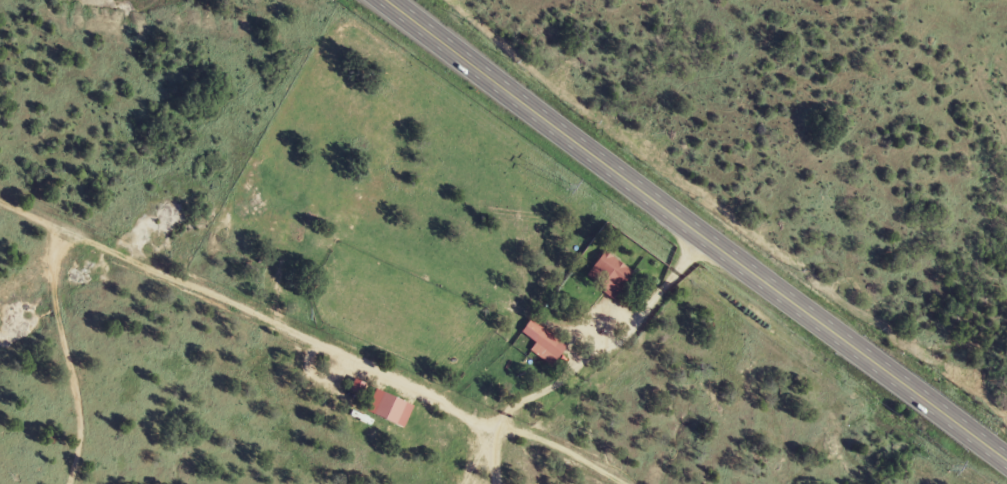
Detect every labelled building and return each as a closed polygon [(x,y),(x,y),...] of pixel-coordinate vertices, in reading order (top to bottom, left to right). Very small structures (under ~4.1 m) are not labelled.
[(616,298),(635,272),(605,251),(587,276),(616,298)] [(568,346),(533,319),(523,332),(537,342),(531,350),(553,366),(568,346)] [(406,427),(416,404),(378,388),(368,410),(406,427)]
